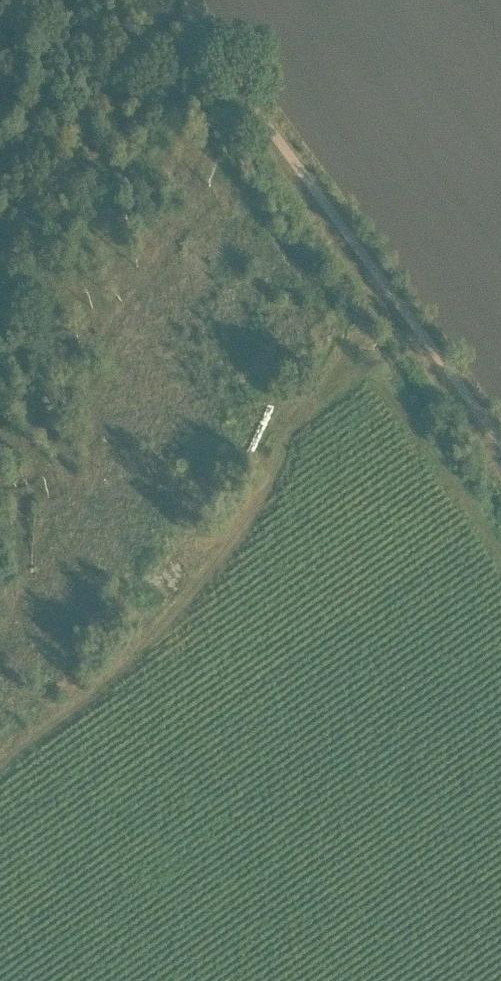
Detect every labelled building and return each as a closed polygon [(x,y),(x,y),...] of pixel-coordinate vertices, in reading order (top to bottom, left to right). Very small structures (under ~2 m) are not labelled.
[(193,526),(200,519),(187,506),(181,513),(193,526)]
